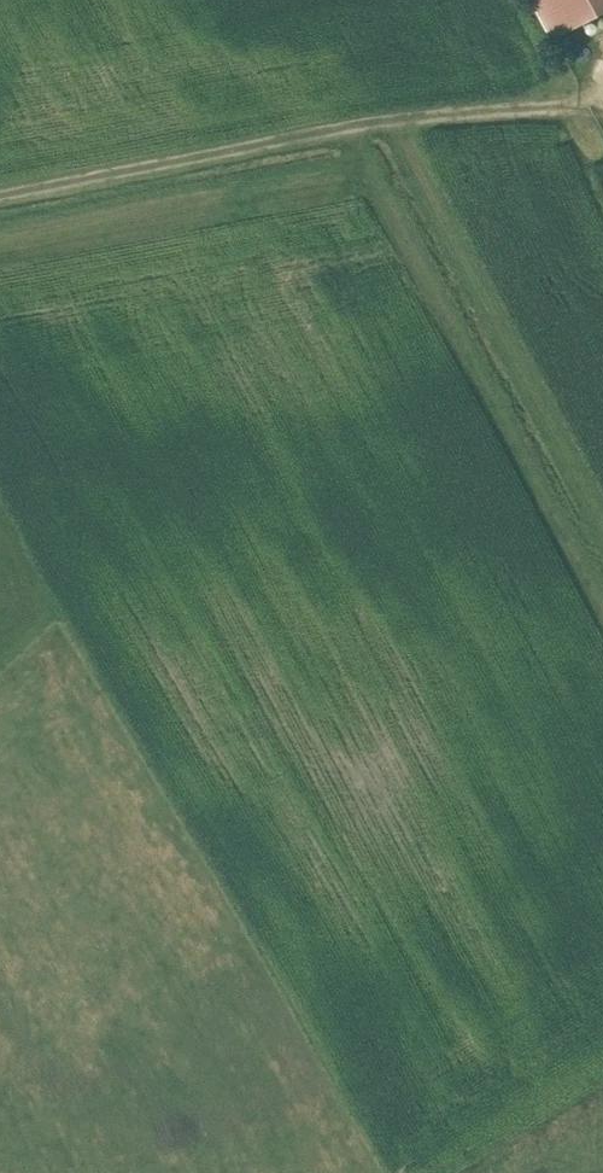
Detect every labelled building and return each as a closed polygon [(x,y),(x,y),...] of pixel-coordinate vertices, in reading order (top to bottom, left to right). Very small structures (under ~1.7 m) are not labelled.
[(552,33),(582,17),(602,5),(602,0),(534,0),(552,33)]
